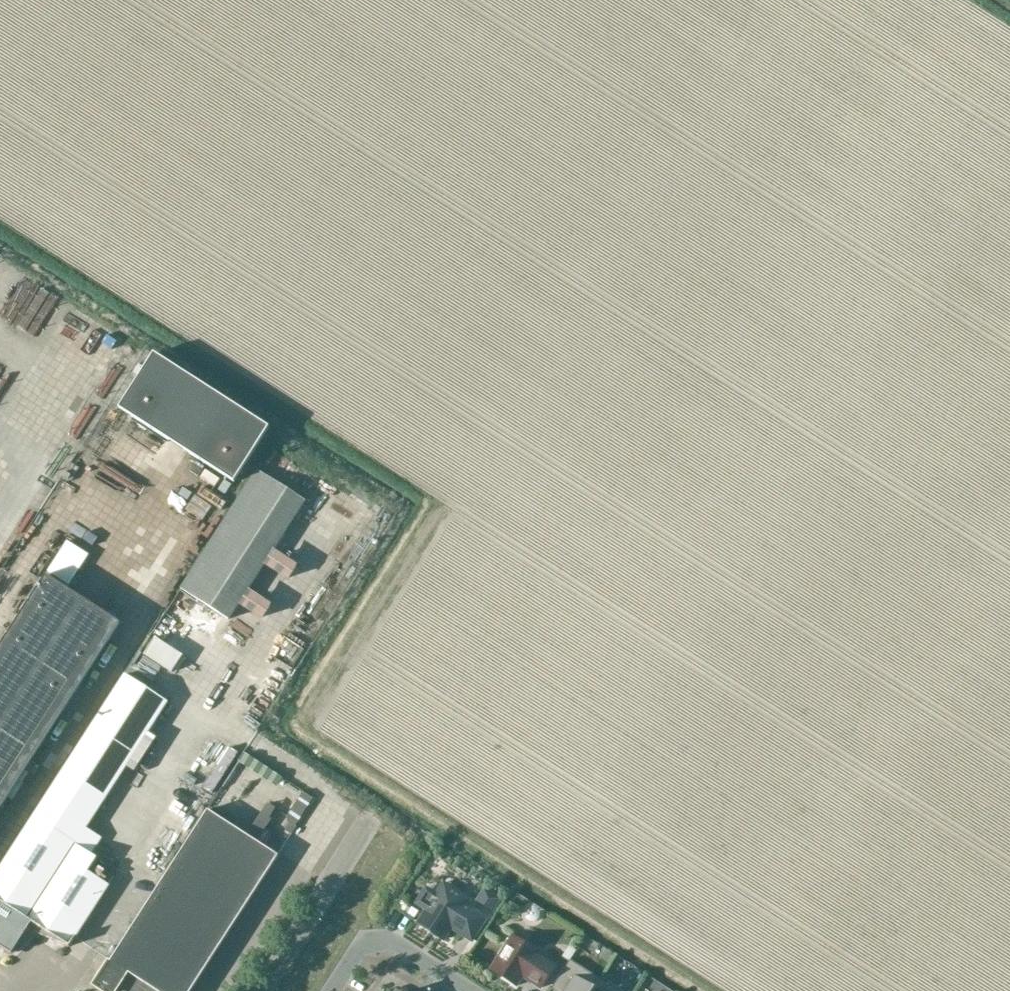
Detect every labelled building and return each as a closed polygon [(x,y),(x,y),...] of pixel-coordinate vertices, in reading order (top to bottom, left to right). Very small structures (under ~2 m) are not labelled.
[(68,331),(77,316),(34,290),(25,305),(68,331)] [(234,482),(270,427),(154,353),(119,408),(234,482)] [(260,468),(182,587),(230,618),(239,604),(248,589),(265,564),(274,549),(307,499),(260,468)] [(205,518),(218,496),(192,481),(179,503),(205,518)] [(46,742),(122,622),(48,574),(0,649),(0,812),(46,742)] [(156,638),(145,655),(172,673),(183,656),(156,638)] [(137,661),(134,671),(153,676),(155,667),(137,661)] [(135,751),(168,700),(126,673),(11,852),(0,868),(0,949),(5,951),(4,953),(12,956),(39,934),(68,946),(108,885),(87,872),(96,858),(90,854),(100,837),(85,828),(135,751)] [(203,796),(217,764),(190,751),(181,772),(189,776),(183,787),(203,796)] [(230,778),(223,794),(242,803),(249,788),(230,778)] [(290,819),(303,798),(290,790),(277,811),(290,819)] [(239,824),(253,837),(274,814),(260,801),(239,824)] [(278,855),(208,810),(95,984),(106,990),(190,990),(278,855)] [(453,927),(473,940),(488,917),(468,904),(471,899),(445,882),(438,893),(426,885),(415,903),(426,911),(419,922),(445,939),(453,927)] [(475,901),(494,912),(502,898),(484,887),(475,901)] [(525,912),(525,916),(527,919),(530,922),(534,922),(538,920),(540,916),(540,913),(538,909),(535,907),(531,907),(527,909),(525,912)] [(518,986),(524,976),(541,988),(556,965),(538,953),(539,952),(513,935),(492,969),(518,986)] [(602,979),(571,959),(553,988),(557,990),(594,990),(602,979)] [(602,979),(594,990),(621,990),(602,979)]
